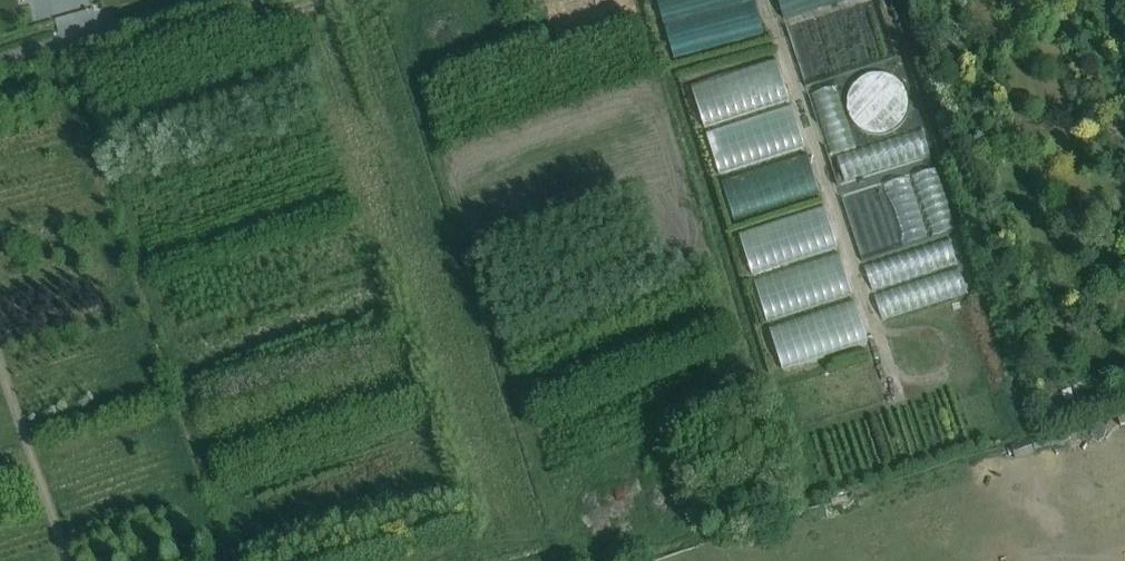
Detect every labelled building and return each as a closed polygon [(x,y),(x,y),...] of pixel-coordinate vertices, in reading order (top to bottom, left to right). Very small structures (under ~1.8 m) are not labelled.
[(749,87),(799,69),(794,55),(717,83),(724,104),(751,94),(749,87)] [(809,97),(724,117),(730,142),(815,122),(809,97)] [(843,201),(785,214),(789,233),(847,220),(843,201)] [(852,240),(770,265),(782,307),(850,286),(866,281),(862,268),(861,268),(852,240)]
